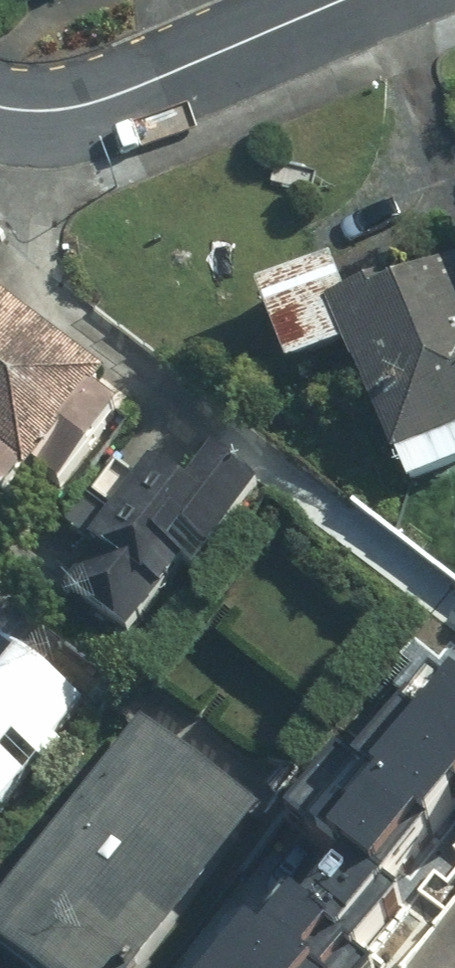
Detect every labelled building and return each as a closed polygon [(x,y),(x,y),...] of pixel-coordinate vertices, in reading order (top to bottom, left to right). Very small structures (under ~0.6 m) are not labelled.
[(337,303),(399,468),(454,448),(454,260),(337,303)] [(41,465),(73,487),(127,407),(104,391),(118,370),(0,290),(0,477),(22,492),(41,465)] [(219,449),(195,484),(161,462),(75,588),(147,636),(211,541),(219,546),(264,479),(219,449)] [(0,636),(0,808),(6,812),(88,700),(0,636)] [(428,688),(362,777),(454,846),(454,708),(428,688)] [(148,718),(0,909),(0,929),(50,967),(141,967),(265,807),(148,718)] [(371,959),(345,942),(385,882),(328,843),(303,881),(282,867),(261,898),(246,888),(192,967),(365,967),(371,959)]
